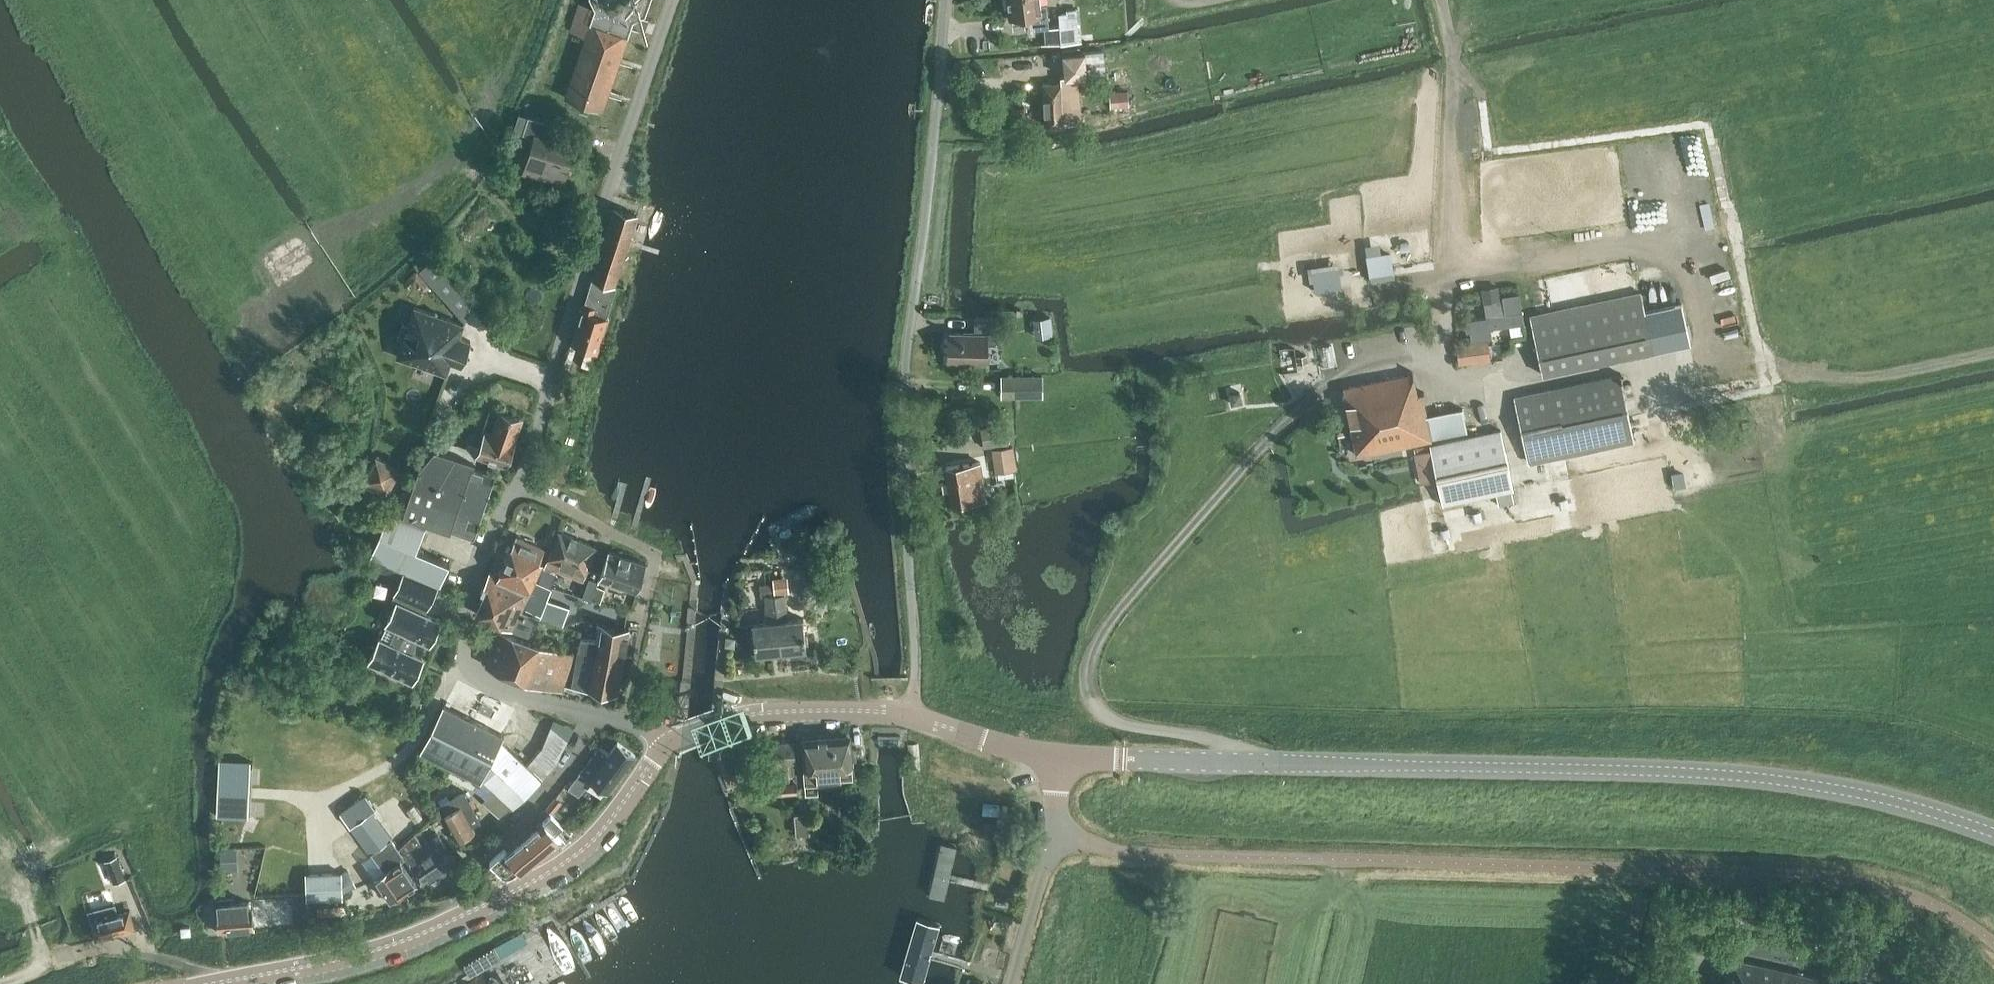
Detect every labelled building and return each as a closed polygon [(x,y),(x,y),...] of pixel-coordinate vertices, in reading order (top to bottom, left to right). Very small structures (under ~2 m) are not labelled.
[(640,0),(597,0),(594,9),(590,22),(628,35),(630,28),(640,0)] [(1027,29),(1049,26),(1046,2),(1040,3),(1040,0),(1008,0),(1010,15),(1025,13),(1027,29)] [(590,22),(594,9),(579,3),(569,31),(585,37),(590,22)] [(1067,12),(1061,13),(1063,44),(1085,43),(1085,40),(1081,41),(1079,8),(1067,9),(1067,12)] [(565,96),(602,109),(608,95),(609,90),(619,62),(620,57),(628,35),(590,22),(585,37),(565,96)] [(1064,47),(1064,52),(1066,76),(1061,76),(1062,81),(1043,83),(1044,101),(1046,127),(1066,126),(1066,123),(1082,122),(1078,76),(1087,75),(1105,74),(1104,50),(1085,51),(1085,46),(1085,43),(1063,44),(1064,47)] [(1110,91),(1109,91),(1110,106),(1129,104),(1128,90),(1125,90),(1110,91)] [(573,146),(559,142),(549,139),(554,124),(529,116),(524,131),(535,135),(525,169),(563,180),(573,146)] [(564,127),(554,124),(549,139),(559,142),(564,127)] [(610,283),(615,284),(627,245),(634,221),(637,213),(614,207),(592,277),(600,279),(610,283)] [(1389,252),(1367,256),(1371,282),(1394,279),(1392,266),(1389,252)] [(468,314),(472,305),(433,260),(420,271),(465,323),(468,314)] [(1337,263),(1310,268),(1314,292),(1341,288),(1337,263)] [(592,278),(588,292),(595,294),(600,279),(598,279),(592,277),(592,278)] [(610,283),(600,279),(595,294),(588,292),(585,300),(572,343),(597,351),(608,317),(607,317),(608,312),(610,306),(612,299),(605,297),(610,283)] [(612,283),(610,283),(605,297),(612,299),(617,285),(615,284),(612,283)] [(1530,315),(1542,374),(1653,350),(1640,291),(1635,292),(1552,310),(1530,315)] [(1469,318),(1472,340),(1493,337),(1491,327),(1525,322),(1520,293),(1503,295),(1504,300),(1484,303),(1486,316),(1469,318)] [(459,336),(464,324),(414,307),(408,325),(421,329),(417,342),(404,338),(397,356),(447,373),(451,361),(462,365),(471,340),(459,336)] [(948,361),(987,361),(987,343),(998,343),(999,317),(975,316),(974,332),(948,332),(948,361)] [(1457,344),(1459,364),(1491,360),(1489,341),(1457,344)] [(1431,437),(1467,430),(1463,407),(1427,414),(1423,392),(1417,394),(1413,373),(1343,387),(1357,454),(1432,439),(1431,437)] [(1002,386),(1002,397),(1014,397),(1044,396),(1043,374),(1001,375),(1002,386)] [(1632,428),(1621,374),(1514,396),(1525,447),(1528,460),(1634,438),(1632,428)] [(1240,392),(1229,394),(1231,406),(1242,403),(1240,392)] [(449,440),(446,449),(475,460),(475,458),(477,454),(507,464),(515,441),(522,418),(500,410),(492,433),(485,431),(480,445),(471,442),(469,447),(449,440)] [(982,427),(985,447),(1008,443),(1005,423),(982,427)] [(1438,480),(1443,504),(1514,488),(1506,451),(1501,428),(1430,444),(1431,450),(1412,454),(1419,484),(1438,480)] [(475,460),(446,449),(435,446),(419,465),(403,512),(473,536),(483,507),(495,473),(473,465),(475,460)] [(993,449),(997,472),(1018,469),(1014,446),(993,449)] [(363,480),(388,493),(401,468),(376,455),(363,480)] [(982,461),(972,463),(946,467),(951,504),(988,498),(982,461)] [(370,554),(440,583),(450,561),(417,547),(426,526),(389,510),(370,554)] [(873,658),(875,676),(880,676),(877,657),(836,522),(823,528),(825,532),(833,528),(863,627),(873,658)] [(583,579),(586,571),(596,546),(559,530),(545,563),(546,564),(545,565),(540,579),(539,582),(552,587),(558,569),(583,579)] [(546,549),(519,536),(507,562),(503,570),(501,575),(530,590),(536,578),(540,579),(545,565),(540,562),(546,549)] [(602,548),(596,546),(586,571),(600,576),(608,550),(602,548)] [(609,549),(608,550),(600,576),(637,588),(646,562),(609,549)] [(672,783),(667,803),(670,803),(683,752),(684,753),(685,749),(681,750),(681,748),(684,721),(685,719),(685,716),(688,716),(696,625),(695,625),(696,610),(698,610),(699,598),(698,598),(699,583),(700,583),(700,581),(700,580),(699,580),(697,580),(686,553),(684,553),(675,553),(676,555),(677,558),(678,561),(683,559),(692,580),(691,585),(689,606),(688,606),(686,629),(685,629),(687,629),(684,659),(682,680),(673,679),(672,689),(680,689),(677,723),(677,738),(677,750),(677,752),(676,761),(669,782),(672,783)] [(736,786),(722,753),(724,740),(728,706),(728,704),(727,701),(725,701),(723,698),(724,688),(723,688),(723,686),(723,683),(724,681),(724,679),(727,644),(726,644),(727,636),(730,637),(729,632),(731,604),(733,583),(743,564),(748,566),(749,563),(750,562),(751,558),(752,558),(744,557),(742,557),(741,557),(740,558),(727,582),(726,582),(725,582),(724,582),(723,582),(723,583),(723,585),(724,585),(723,600),(722,600),(721,613),(722,613),(721,627),(719,627),(712,709),(714,708),(715,711),(712,740),(711,740),(710,742),(709,742),(708,755),(709,755),(731,809),(733,808),(734,808),(726,790),(736,786)] [(438,585),(405,570),(401,578),(394,593),(394,594),(392,599),(398,602),(387,625),(418,640),(420,637),(429,642),(439,622),(440,620),(424,613),(427,607),(428,608),(438,585)] [(485,591),(476,611),(498,621),(494,628),(498,629),(499,628),(511,632),(511,628),(520,610),(530,590),(501,575),(490,570),(486,578),(485,581),(482,589),(485,591)] [(774,578),(774,583),(781,650),(806,647),(806,643),(808,643),(807,636),(805,636),(803,618),(788,619),(785,593),(784,577),(774,578)] [(589,578),(582,597),(591,600),(596,584),(597,581),(589,578)] [(552,587),(539,582),(536,581),(526,609),(541,615),(540,617),(564,625),(570,609),(547,601),(552,587)] [(781,650),(774,583),(764,584),(768,621),(753,623),(755,641),(752,641),(753,649),(755,649),(756,653),(781,650)] [(600,603),(606,588),(596,584),(591,600),(600,603)] [(511,632),(531,639),(539,617),(520,610),(511,628),(511,632)] [(580,648),(624,656),(629,627),(625,626),(600,622),(597,640),(581,637),(580,648)] [(418,640),(387,625),(370,660),(412,679),(422,657),(412,652),(418,640)] [(575,653),(531,639),(511,632),(499,628),(498,629),(486,665),(510,673),(513,675),(517,676),(526,679),(526,680),(530,681),(562,691),(568,673),(575,653)] [(727,644),(734,645),(734,637),(730,637),(727,636),(726,644),(727,644)] [(624,656),(580,648),(575,674),(571,673),(570,679),(568,679),(566,685),(567,685),(618,693),(624,656)] [(501,740),(504,734),(496,730),(452,708),(443,703),(420,748),(481,779),(482,778),(501,740)] [(542,748),(527,764),(542,779),(557,763),(568,741),(572,728),(554,720),(542,748)] [(881,733),(881,726),(877,726),(875,726),(872,726),(872,730),(873,764),(877,764),(878,791),(877,830),(862,849),(859,852),(863,850),(879,830),(879,821),(880,792),(878,763),(880,748),(881,747),(881,736),(881,733)] [(805,739),(808,775),(809,793),(820,793),(820,786),(843,783),(843,781),(856,780),(854,757),(857,757),(856,745),(849,746),(849,736),(827,737),(827,735),(818,735),(818,738),(805,739)] [(527,764),(501,740),(482,778),(493,788),(483,799),(502,818),(513,808),(514,808),(542,779),(527,764)] [(766,743),(769,780),(790,780),(789,770),(796,770),(794,741),(766,743)] [(584,792),(592,798),(600,788),(607,793),(635,757),(636,756),(618,742),(609,753),(600,746),(594,754),(581,772),(581,773),(573,784),(569,789),(580,797),(584,792)] [(216,815),(248,816),(250,769),(250,759),(219,758),(216,815)] [(969,783),(953,778),(950,785),(966,791),(969,783)] [(769,783),(770,795),(798,793),(797,781),(769,783)] [(438,804),(444,815),(458,840),(459,839),(475,831),(472,827),(481,822),(464,790),(438,804)] [(376,808),(365,793),(340,812),(350,826),(351,826),(370,853),(371,852),(391,838),(392,838),(372,810),(376,808)] [(563,802),(556,797),(547,808),(553,814),(563,802)] [(414,806),(407,810),(415,822),(422,817),(414,806)] [(500,873),(503,877),(505,878),(507,878),(509,878),(521,869),(542,851),(545,855),(562,840),(555,833),(558,830),(563,825),(562,824),(551,813),(507,851),(505,849),(490,862),(500,873)] [(794,814),(797,835),(811,833),(809,813),(794,814)] [(404,856),(421,882),(455,860),(444,843),(440,846),(434,837),(404,856)] [(418,884),(402,859),(405,858),(391,838),(371,852),(385,871),(375,877),(391,902),(418,884)] [(957,847),(942,843),(929,895),(944,899),(949,881),(950,875),(957,847)] [(237,849),(220,850),(220,872),(237,871),(237,849)] [(362,859),(374,878),(375,877),(385,871),(371,852),(370,853),(362,859)] [(106,862),(114,883),(125,878),(117,856),(105,860),(106,862)] [(355,886),(348,871),(340,874),(341,892),(355,886)] [(308,875),(308,897),(341,896),(341,892),(340,874),(316,874),(308,875)] [(257,909),(253,909),(254,929),(287,926),(287,921),(293,920),(291,897),(256,900),(257,909)] [(254,929),(253,909),(249,909),(249,901),(233,902),(235,898),(216,899),(219,932),(254,929)] [(1017,903),(997,898),(995,906),(1015,911),(1017,903)] [(112,905),(99,908),(89,911),(96,939),(126,931),(135,929),(130,909),(114,913),(112,905)] [(917,920),(900,978),(922,983),(923,983),(930,958),(933,951),(940,926),(917,920)] [(191,926),(181,926),(181,934),(191,934),(191,926)] [(521,929),(462,962),(469,974),(527,941),(522,931),(521,929)] [(1732,959),(1727,983),(1840,983),(1840,982),(1735,958),(1735,957),(1732,957),(1732,959)]
